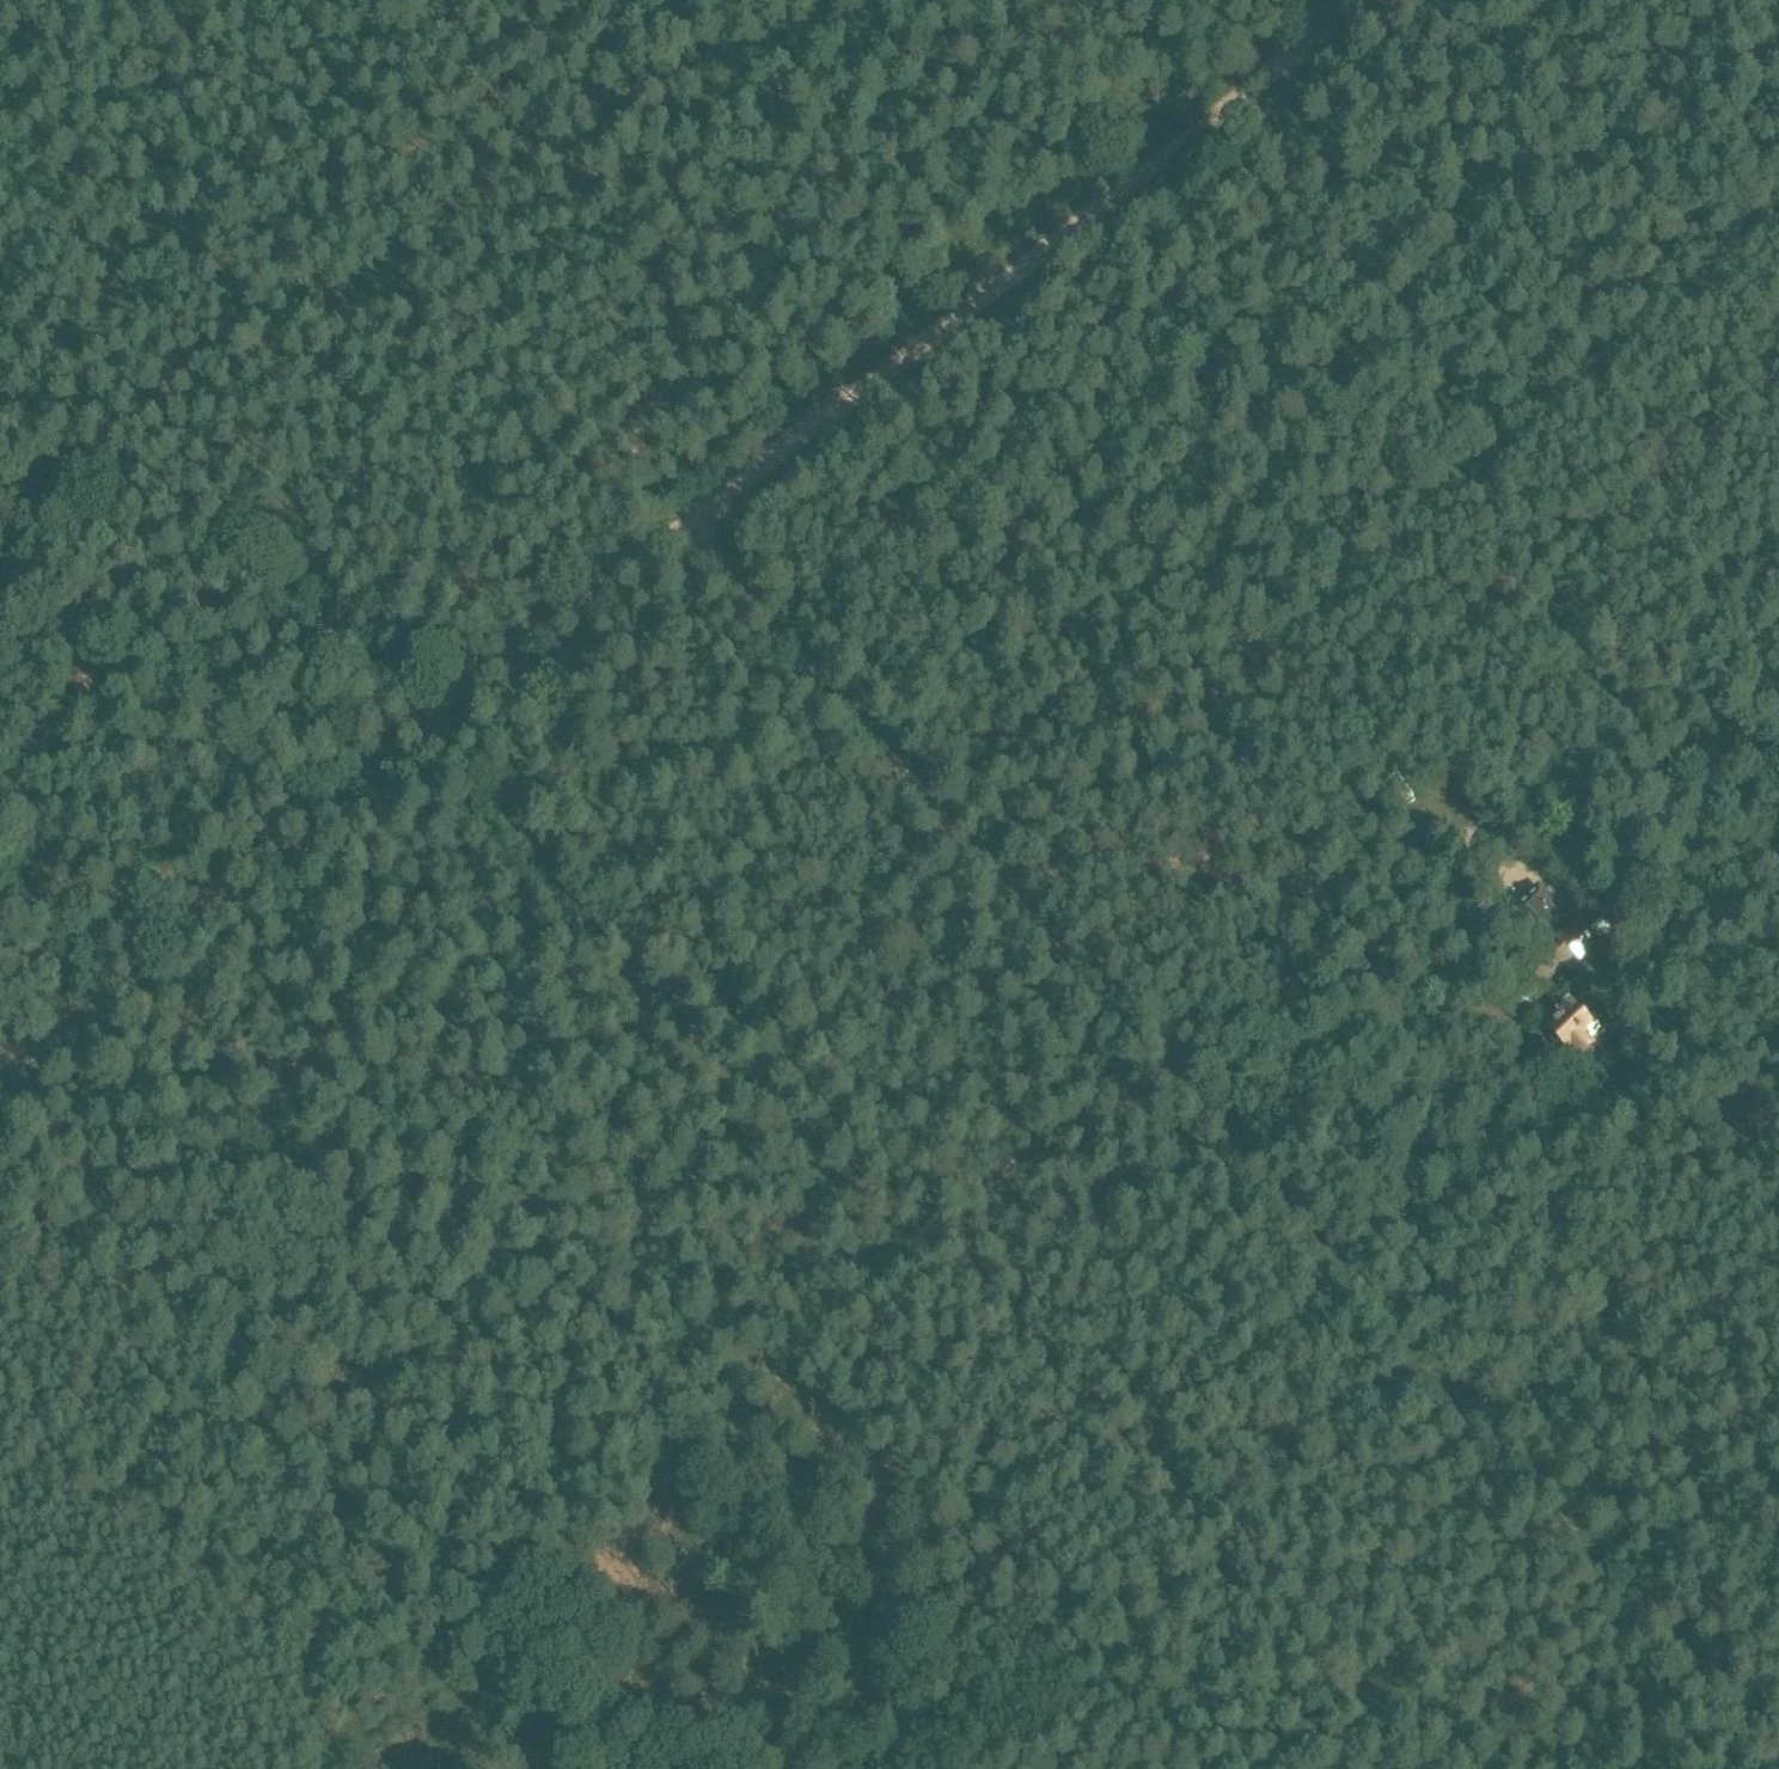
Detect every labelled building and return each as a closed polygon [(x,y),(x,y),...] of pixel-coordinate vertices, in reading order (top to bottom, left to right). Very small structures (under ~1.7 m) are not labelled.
[(1607,868),(1621,883),(1627,877),(1613,862),(1607,868)] [(1517,909),(1540,933),(1562,912),(1539,888),(1517,909)] [(1578,920),(1555,942),(1573,959),(1578,964),(1600,942),(1578,920)] [(1527,972),(1544,989),(1573,959),(1555,942),(1527,972)] [(1561,1002),(1565,1007),(1559,1013),(1562,1015),(1550,1027),(1551,1028),(1551,1029),(1551,1031),(1551,1032),(1551,1033),(1551,1034),(1551,1036),(1552,1037),(1552,1038),(1553,1039),(1554,1040),(1554,1041),(1555,1042),(1556,1042),(1557,1043),(1558,1044),(1559,1044),(1561,1045),(1562,1045),(1563,1045),(1564,1045),(1565,1045),(1567,1045),(1570,1048),(1572,1046),(1594,1069),(1605,1059),(1588,1042),(1606,1025),(1573,991),(1561,1002)]
